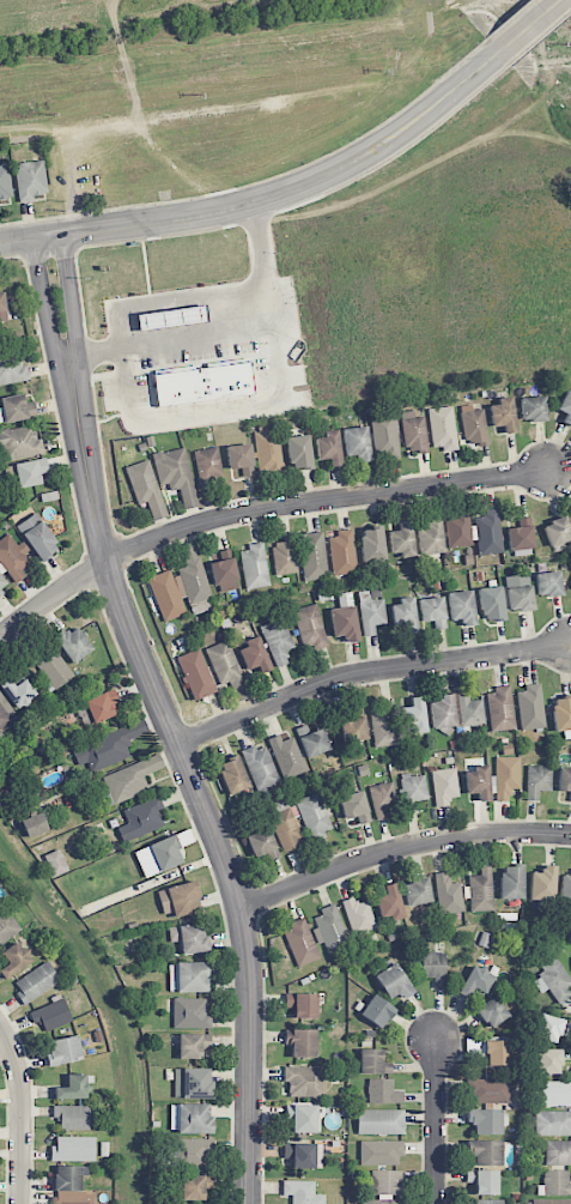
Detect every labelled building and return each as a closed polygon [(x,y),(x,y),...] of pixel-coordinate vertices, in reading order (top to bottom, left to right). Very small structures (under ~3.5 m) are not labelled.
[(18,203),(35,201),(34,195),(48,193),(44,160),(14,164),(18,203)] [(13,198),(8,165),(0,166),(0,200),(13,198)] [(29,382),(27,365),(21,366),(19,352),(0,354),(0,385),(29,382)] [(153,375),(157,408),(254,395),(250,362),(153,375)] [(570,425),(570,389),(567,387),(556,410),(566,414),(562,421),(570,425)] [(23,394),(0,398),(2,407),(0,408),(0,424),(36,417),(34,402),(24,403),(23,394)] [(489,406),(491,427),(503,426),(503,433),(515,432),(511,397),(497,398),(498,405),(489,406)] [(521,398),(522,422),(545,421),(545,397),(521,398)] [(443,452),(457,451),(453,407),(428,409),(432,448),(443,447),(443,452)] [(462,412),(464,445),(487,443),(485,410),(462,412)] [(400,413),(405,448),(413,447),(414,455),(429,452),(424,417),(415,418),(414,411),(400,413)] [(394,415),(370,418),(376,460),(400,457),(394,415)] [(3,446),(6,460),(44,453),(41,438),(36,439),(34,425),(0,431),(0,447),(3,446)] [(342,429),(345,457),(354,456),(355,463),(370,461),(367,426),(342,429)] [(279,431),(266,432),(266,429),(254,429),(256,473),(281,472),(279,431)] [(314,435),(318,460),(329,459),(329,467),(341,465),(337,432),(314,435)] [(289,469),(311,468),(309,436),(287,437),(289,469)] [(251,444),(227,446),(228,469),(241,468),(242,477),(253,476),(251,444)] [(159,486),(168,484),(170,491),(179,489),(184,509),(198,506),(184,447),(152,455),(159,486)] [(221,477),(218,448),(196,450),(199,479),(221,477)] [(40,474),(48,473),(46,460),(15,463),(18,488),(41,485),(40,474)] [(137,505),(147,502),(153,521),(167,516),(148,460),(125,468),(137,505)] [(448,548),(476,546),(477,556),(503,553),(499,509),(471,511),(472,515),(445,517),(448,548)] [(39,561),(58,550),(38,513),(18,524),(39,561)] [(509,551),(532,550),(531,516),(507,517),(509,551)] [(565,516),(542,526),(551,548),(570,540),(570,532),(565,516)] [(443,553),(441,518),(419,519),(420,554),(443,553)] [(398,521),(399,531),(389,531),(390,554),(401,553),(401,558),(414,558),(412,521),(398,521)] [(360,528),(362,562),(385,560),(383,527),(360,528)] [(299,534),(304,581),(328,579),(323,532),(299,534)] [(331,574),(356,573),(354,532),(330,533),(331,574)] [(13,584),(13,585),(25,576),(21,570),(33,561),(20,543),(17,545),(9,533),(0,540),(0,593),(13,584)] [(275,575),(297,574),(295,539),(272,541),(275,575)] [(186,606),(212,598),(195,542),(180,546),(186,567),(175,570),(186,606)] [(248,544),(248,550),(240,551),(245,590),(269,587),(264,542),(248,544)] [(239,589),(232,549),(210,552),(216,592),(239,589)] [(164,622),(187,614),(170,569),(146,578),(164,622)] [(536,573),(538,598),(562,595),(560,571),(536,573)] [(534,610),(530,574),(506,577),(509,612),(534,610)] [(506,619),(500,586),(478,589),(483,623),(506,619)] [(451,621),(461,619),(462,627),(476,625),(471,590),(447,593),(451,621)] [(376,636),(375,625),(387,624),(384,599),(370,600),(369,591),(359,592),(363,637),(376,636)] [(390,605),(395,636),(418,632),(412,597),(399,599),(400,604),(390,605)] [(419,599),(420,622),(434,621),(435,630),(446,629),(444,597),(419,599)] [(326,646),(319,605),(295,609),(302,650),(326,646)] [(331,608),(333,639),(345,638),(346,642),(358,641),(355,606),(331,608)] [(294,648),(283,618),(260,626),(276,668),(289,663),(285,651),(294,648)] [(71,664),(93,652),(77,625),(55,638),(71,664)] [(246,671),(256,668),(258,674),(270,670),(261,639),(238,645),(246,671)] [(231,684),(238,700),(250,695),(228,640),(205,649),(221,688),(231,684)] [(194,701),(217,691),(199,649),(176,658),(194,701)] [(54,690),(74,677),(58,652),(38,664),(54,690)] [(19,711),(38,695),(24,679),(15,687),(7,677),(0,682),(0,687),(19,711)] [(522,731),(546,727),(540,685),(516,689),(522,731)] [(515,730),(511,688),(486,690),(491,732),(515,730)] [(84,700),(93,724),(115,716),(111,704),(119,702),(114,689),(84,700)] [(458,692),(460,726),(484,725),(483,700),(469,700),(468,691),(458,692)] [(17,716),(0,692),(0,728),(17,716)] [(456,726),(453,694),(439,695),(439,702),(430,703),(433,728),(456,726)] [(403,733),(427,730),(422,696),(410,698),(411,706),(399,708),(403,733)] [(564,738),(570,738),(570,697),(553,698),(554,732),(564,731),(564,738)] [(373,746),(397,745),(395,701),(381,702),(381,710),(371,711),(373,746)] [(355,709),(356,718),(341,720),(343,743),(366,740),(363,709),(355,709)] [(78,766),(88,763),(91,772),(132,758),(126,741),(148,733),(144,721),(71,746),(78,766)] [(322,728),(310,732),(307,725),(296,728),(306,758),(329,751),(322,728)] [(268,739),(284,780),(307,771),(293,737),(282,742),(279,735),(268,739)] [(266,746),(256,750),(255,745),(241,750),(256,791),(279,782),(266,746)] [(165,768),(160,754),(102,776),(113,804),(149,790),(143,776),(165,768)] [(217,764),(229,795),(249,788),(237,756),(217,764)] [(519,757),(495,758),(495,776),(488,776),(488,768),(465,769),(466,794),(477,793),(478,801),(493,801),(493,802),(510,801),(509,790),(520,789),(519,757)] [(552,766),(528,765),(526,801),(539,801),(539,791),(551,791),(552,766)] [(450,798),(459,797),(456,768),(431,771),(435,808),(451,806),(450,798)] [(570,792),(569,802),(570,802),(570,769),(559,769),(558,791),(570,792)] [(424,773),(400,777),(406,813),(418,811),(416,802),(428,800),(424,773)] [(371,786),(375,821),(388,819),(387,808),(397,806),(394,783),(371,786)] [(359,825),(371,821),(362,791),(338,798),(345,820),(357,816),(359,825)] [(333,830),(319,792),(296,801),(310,838),(333,830)] [(123,843),(167,827),(157,798),(123,810),(128,824),(117,828),(123,843)] [(268,816),(284,853),(305,844),(286,799),(274,804),(278,812),(268,816)] [(28,838),(48,830),(41,813),(21,821),(28,838)] [(256,863),(279,854),(269,828),(246,836),(256,863)] [(184,862),(173,835),(133,852),(145,879),(184,862)] [(53,877),(68,871),(59,849),(44,856),(53,877)] [(524,899),(523,865),(501,866),(501,900),(524,899)] [(530,901),(554,902),(555,866),(541,865),(541,873),(530,873),(530,901)] [(469,876),(470,912),(493,911),(492,866),(480,867),(480,876),(469,876)] [(461,883),(450,884),(449,872),(436,873),(439,915),(464,913),(461,883)] [(559,910),(570,911),(570,876),(561,875),(559,910)] [(408,906),(432,902),(427,878),(404,883),(408,906)] [(165,919),(202,908),(194,881),(157,892),(165,919)] [(404,916),(396,883),(383,886),(385,894),(375,897),(381,922),(404,916)] [(356,904),(354,898),(343,900),(351,936),(375,930),(368,901),(356,904)] [(310,916),(320,944),(323,943),(327,953),(350,945),(335,906),(310,916)] [(7,910),(0,915),(0,945),(21,929),(7,910)] [(281,929),(297,968),(320,958),(304,920),(281,929)] [(169,927),(170,942),(179,941),(181,954),(207,952),(204,923),(169,927)] [(31,958),(15,941),(0,954),(8,963),(0,970),(0,973),(7,981),(31,958)] [(445,953),(421,954),(422,978),(434,978),(434,988),(446,988),(445,953)] [(545,973),(533,981),(541,994),(549,989),(559,1005),(569,998),(564,990),(570,986),(570,980),(554,954),(539,964),(545,973)] [(60,981),(46,961),(12,984),(26,1004),(60,981)] [(210,991),(209,962),(176,963),(176,980),(171,980),(171,992),(210,991)] [(373,977),(389,999),(397,994),(402,1001),(414,992),(394,963),(373,977)] [(494,975),(472,964),(459,992),(481,1002),(494,975)] [(316,1018),(316,994),(285,994),(285,1008),(293,1008),(293,1018),(316,1018)] [(360,1014),(382,1029),(395,1010),(373,994),(360,1014)] [(509,1015),(495,995),(475,1010),(489,1029),(509,1015)] [(38,1033),(71,1023),(63,998),(30,1009),(38,1033)] [(206,998),(172,999),(173,1028),(212,1027),(211,1013),(207,1013),(206,998)] [(557,1035),(569,1038),(570,1030),(570,1023),(540,1014),(533,1038),(554,1044),(557,1035)] [(316,1030),(287,1029),(287,1045),(291,1045),(291,1057),(315,1058),(316,1030)] [(210,1034),(178,1034),(179,1059),(201,1059),(201,1048),(210,1048),(210,1034)] [(50,1041),(53,1051),(45,1053),(48,1067),(82,1060),(77,1035),(50,1041)] [(484,1041),(484,1067),(509,1066),(508,1041),(484,1041)] [(382,1049),(360,1049),(360,1063),(354,1063),(353,1074),(391,1074),(391,1063),(382,1063),(382,1049)] [(561,1075),(561,1050),(537,1049),(536,1074),(561,1075)] [(289,1097),(323,1098),(324,1068),(284,1067),(283,1083),(289,1083),(289,1097)] [(210,1099),(211,1069),(174,1068),(173,1099),(210,1099)] [(55,1100),(88,1099),(87,1074),(66,1075),(66,1086),(54,1087),(55,1100)] [(368,1104),(403,1103),(403,1092),(393,1092),(393,1079),(368,1079),(368,1104)] [(471,1079),(471,1103),(510,1103),(510,1080),(471,1079)] [(532,1106),(570,1107),(570,1083),(542,1082),(542,1091),(532,1091),(532,1106)] [(211,1133),(211,1105),(170,1104),(170,1133),(211,1133)] [(317,1105),(286,1106),(286,1119),(292,1119),(293,1134),(317,1133),(317,1105)] [(90,1130),(89,1106),(53,1107),(53,1119),(60,1118),(60,1131),(90,1130)] [(475,1135),(501,1134),(501,1109),(466,1110),(466,1124),(474,1124),(475,1135)] [(404,1110),(358,1110),(358,1135),(404,1135),(404,1110)] [(570,1136),(570,1112),(535,1111),(535,1136),(570,1136)] [(95,1161),(95,1137),(56,1137),(56,1146),(50,1146),(50,1162),(95,1161)] [(211,1140),(175,1139),(174,1167),(210,1168),(211,1140)] [(502,1142),(471,1140),(470,1165),(501,1166),(502,1142)] [(360,1166),(398,1165),(398,1156),(404,1156),(404,1141),(360,1141),(360,1166)] [(570,1165),(570,1141),(546,1141),(546,1166),(570,1165)] [(293,1169),(322,1168),(322,1143),(283,1144),(283,1158),(293,1158),(293,1169)] [(88,1203),(94,1203),(94,1192),(80,1192),(80,1166),(55,1166),(54,1203),(88,1203)] [(403,1198),(401,1198),(401,1170),(371,1171),(371,1199),(360,1199),(361,1203),(404,1203),(403,1198)] [(475,1183),(475,1195),(498,1196),(498,1170),(466,1170),(466,1183),(475,1183)] [(569,1183),(568,1170),(544,1171),(545,1196),(570,1195),(570,1183),(569,1183)] [(203,1201),(204,1190),(211,1191),(212,1176),(181,1175),(181,1200),(203,1201)] [(325,1194),(315,1194),(315,1181),(283,1180),(282,1196),(292,1196),(292,1203),(325,1203),(325,1194)]
